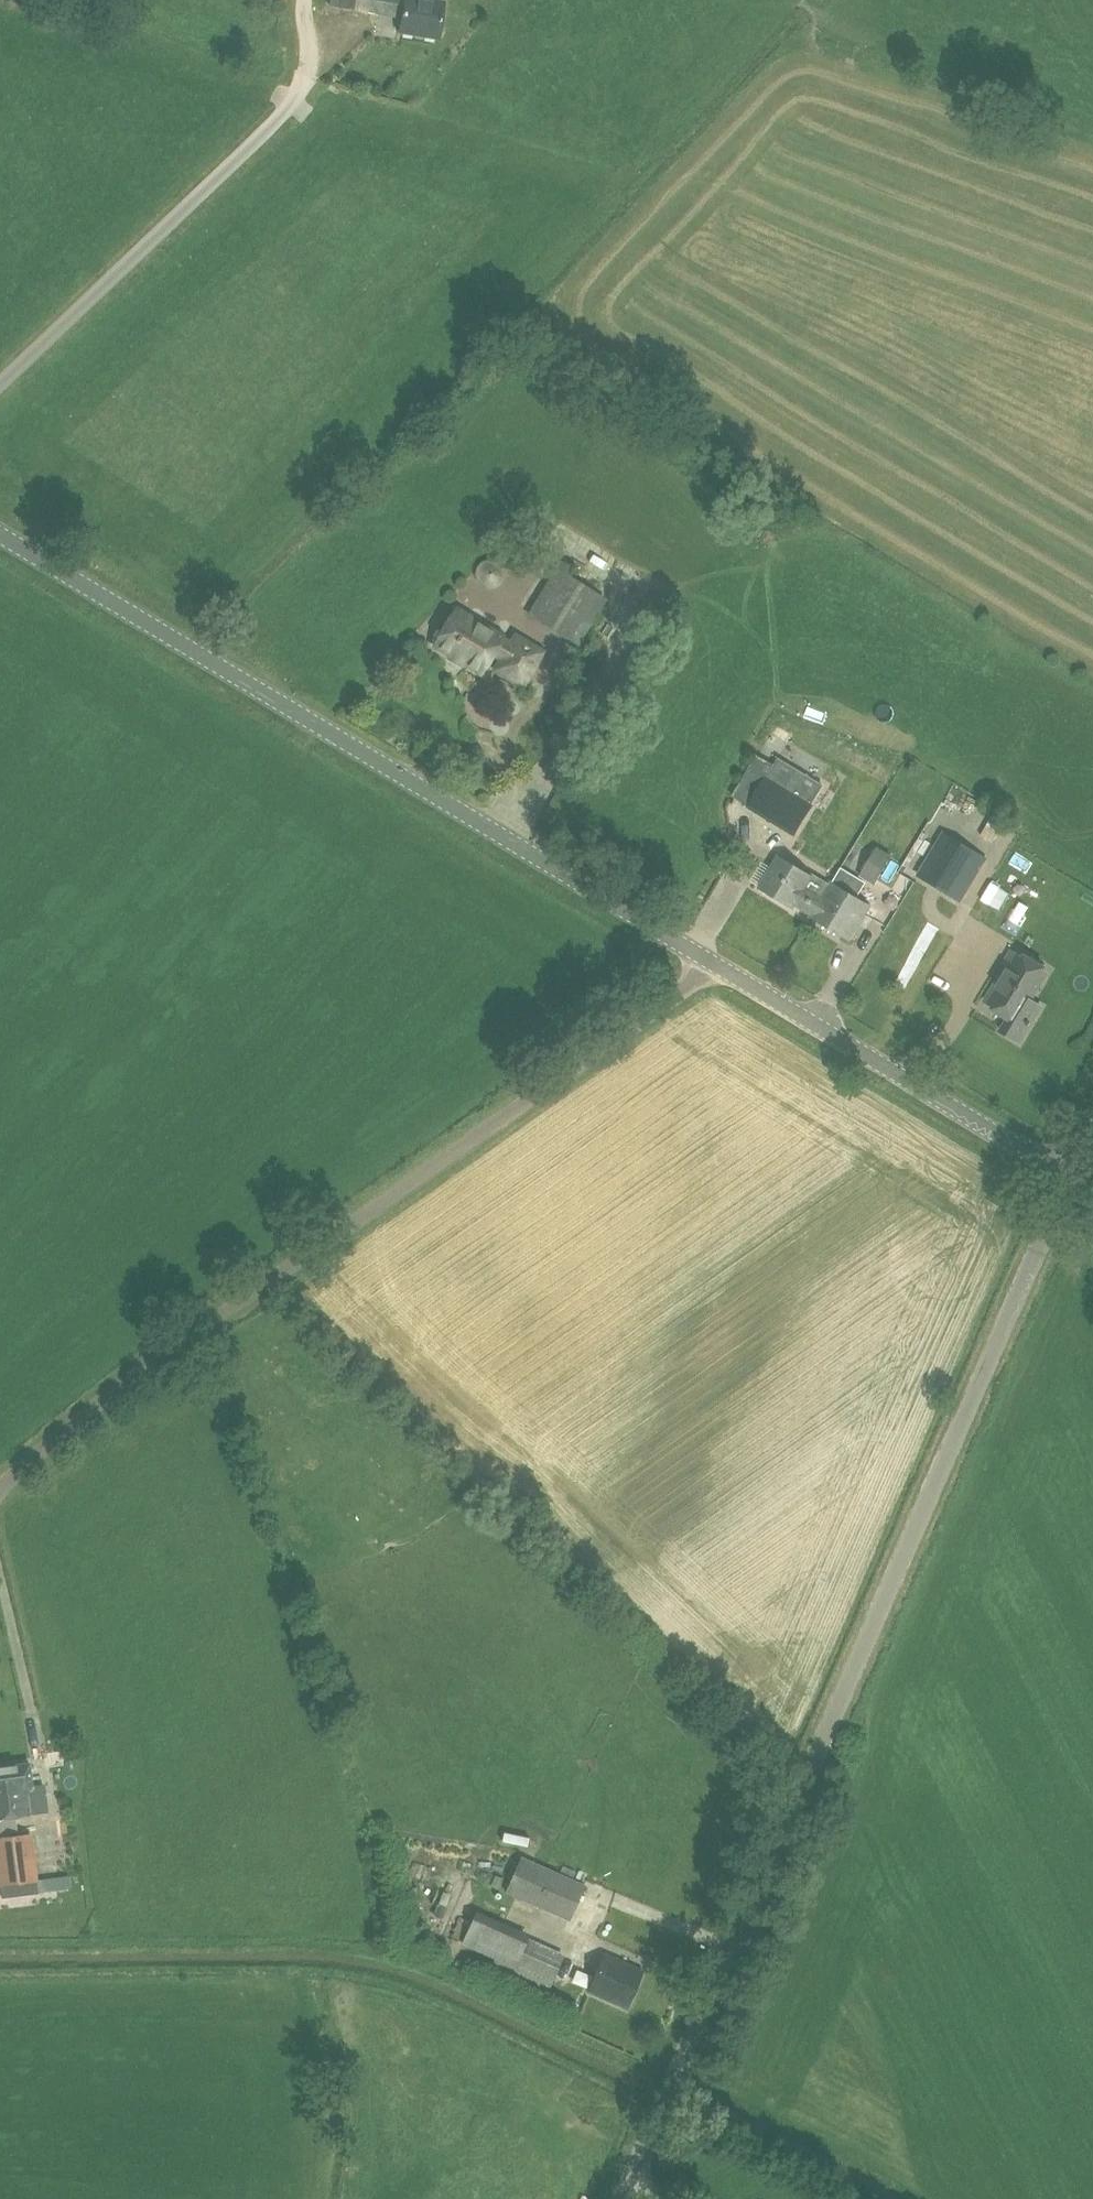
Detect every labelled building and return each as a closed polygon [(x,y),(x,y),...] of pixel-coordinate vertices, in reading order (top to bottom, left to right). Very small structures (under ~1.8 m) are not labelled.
[(286,0),(248,0),(280,14),(286,0)] [(445,3),(427,0),(332,0),(331,6),(378,14),(378,11),(404,15),(401,33),(439,39),(445,3)] [(579,646),(608,599),(569,575),(573,568),(560,560),(527,614),(579,646)] [(510,644),(501,639),(502,637),(456,609),(444,630),(439,631),(435,638),(436,642),(434,645),(481,673),(493,653),(502,659),(495,669),(522,685),(542,652),(515,636),(510,644)] [(805,841),(821,815),(824,810),(814,804),(815,803),(812,802),(823,785),(780,759),(770,776),(767,774),(755,794),(747,807),(750,808),(795,836),(796,835),(805,841)] [(963,799),(983,833),(995,826),(975,791),(963,799)] [(961,899),(966,891),(985,858),(945,834),(922,872),(903,903),(881,938),(918,960),(957,896),(961,899)] [(874,884),(893,854),(880,846),(861,876),(874,884)] [(814,913),(830,886),(780,857),(762,889),(792,907),(795,902),(814,913)] [(849,939),(870,905),(832,882),(830,886),(814,913),(812,916),(849,939)] [(997,1001),(1025,1021),(1054,974),(1021,952),(1052,902),(1021,882),(973,960),(1009,983),(997,1001)] [(28,1786),(33,1786),(30,1764),(0,1767),(0,1817),(31,1813),(28,1786)] [(515,1832),(512,1842),(538,1848),(541,1839),(515,1832)] [(36,1879),(30,1836),(0,1840),(0,1873),(1,1884),(36,1879)] [(569,1919),(584,1886),(522,1858),(507,1891),(569,1919)] [(408,1919),(421,1917),(416,1887),(403,1889),(408,1919)] [(549,1991),(565,1954),(529,1938),(531,1934),(479,1911),(462,1944),(515,1968),(512,1973),(549,1991)] [(627,2009),(644,1972),(605,1954),(588,1991),(627,2009)] [(576,2004),(558,1996),(554,2005),(572,2013),(576,2004)]
